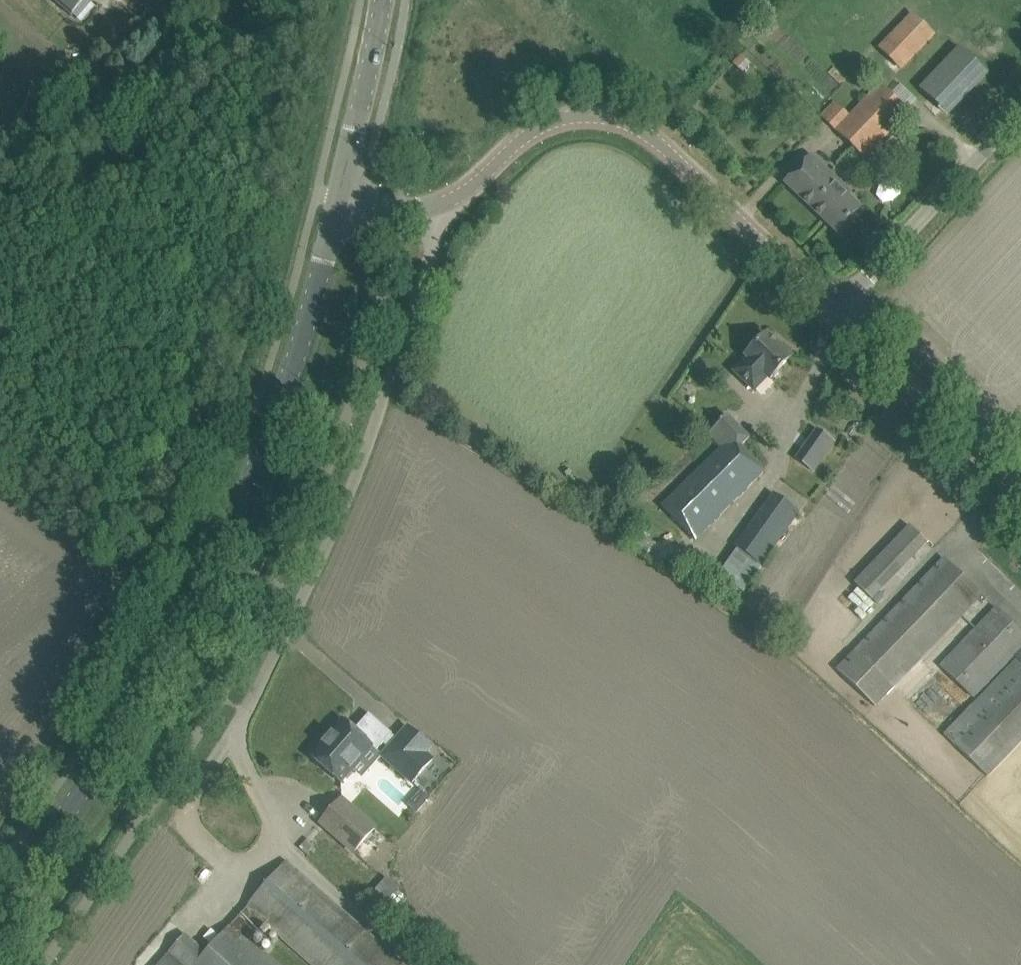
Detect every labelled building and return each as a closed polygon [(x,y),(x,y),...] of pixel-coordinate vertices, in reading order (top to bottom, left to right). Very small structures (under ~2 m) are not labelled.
[(70,15),(83,0),(53,0),(70,15)] [(933,35),(934,34),(914,15),(913,16),(917,20),(902,35),(898,31),(880,49),(897,65),(898,65),(897,64),(900,60),(908,52),(912,56),(933,35)] [(920,89),(947,114),(985,74),(958,49),(920,89)] [(821,116),(865,159),(909,113),(880,85),(851,116),(835,101),(821,116)] [(860,209),(840,189),(842,186),(811,157),(786,183),(838,233),(860,209)] [(767,335),(753,350),(748,355),(750,356),(736,371),(756,390),(770,376),(772,378),(777,373),(791,358),(788,356),(791,354),(781,345),(779,347),(767,335)] [(729,415),(703,440),(715,452),(661,506),(695,541),(761,475),(737,451),(750,438),(729,415)] [(815,506),(856,427),(832,415),(791,494),(815,506)] [(773,494),(735,552),(761,569),(800,512),(773,494)] [(928,542),(910,525),(896,539),(914,556),(928,542)] [(923,659),(964,617),(979,599),(983,602),(986,599),(944,559),(931,573),(838,670),(877,707),(892,692),(923,659)] [(851,588),(845,597),(860,607),(866,598),(851,588)] [(1020,655),(1020,632),(996,608),(940,668),(975,703),(1020,655)] [(975,703),(947,733),(990,774),(1020,741),(1020,655),(975,703)] [(312,756),(319,762),(341,782),(342,782),(352,769),(349,766),(368,743),(371,746),(377,751),(392,734),(370,713),(355,730),(343,720),(312,756)] [(432,748),(409,727),(383,756),(412,783),(433,760),(426,754),(432,748)] [(375,829),(342,799),(321,823),(354,852),(375,829)] [(252,944),(267,924),(313,964),(403,964),(287,862),(206,953),(185,935),(159,964),(276,964),(252,944)]
